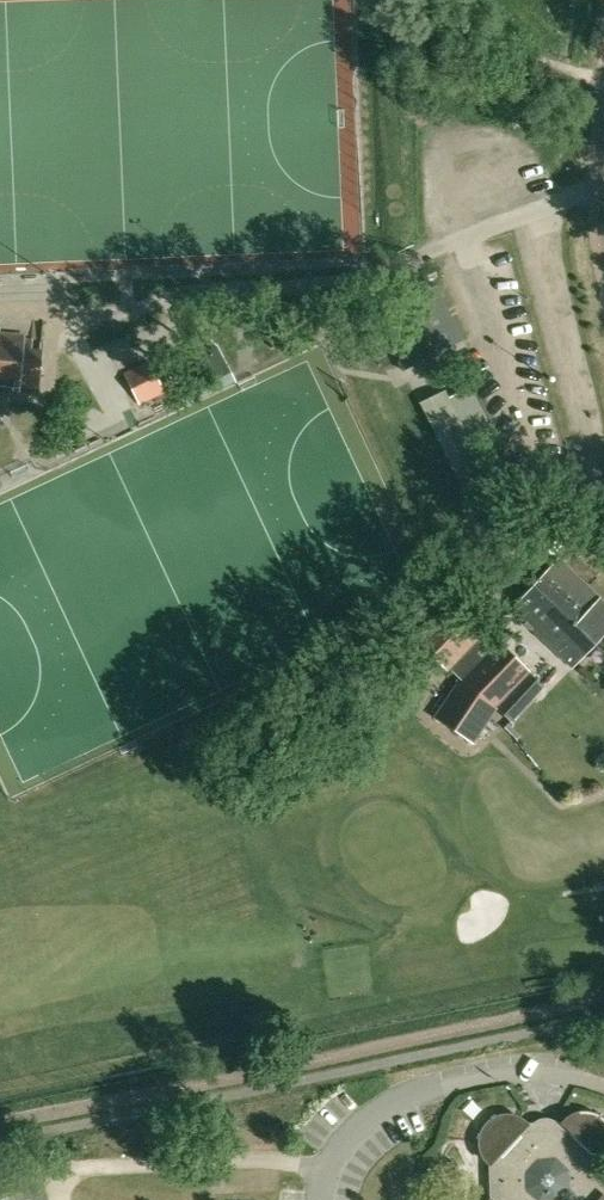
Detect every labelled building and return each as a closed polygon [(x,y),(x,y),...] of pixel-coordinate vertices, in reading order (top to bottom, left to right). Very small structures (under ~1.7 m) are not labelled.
[(20,387),(39,389),(44,340),(41,340),(40,349),(32,348),(32,338),(24,338),(0,335),(0,385),(20,387)] [(220,346),(165,373),(182,406),(236,379),(220,346)] [(141,403),(165,390),(150,361),(125,373),(141,403)] [(443,391),(423,401),(461,477),(481,467),(443,391)] [(557,559),(511,608),(542,638),(588,588),(557,559)] [(588,588),(542,638),(572,667),(603,634),(603,603),(588,588)] [(528,671),(490,635),(484,629),(480,633),(451,605),(418,639),(448,669),(449,668),(462,681),(450,699),(484,721),(494,706),(528,671)] [(511,721),(543,686),(530,672),(497,708),(511,721)] [(600,1119),(594,1116),(588,1115),(582,1115),(577,1116),(571,1118),(566,1122),(565,1123),(528,1124),(523,1120),(517,1118),(511,1117),(505,1117),(500,1118),(494,1121),(490,1125),(486,1129),(483,1135),(482,1141),(481,1147),(483,1152),(485,1158),(489,1163),(490,1164),(491,1199),(603,1199),(603,1122),(600,1119)]
